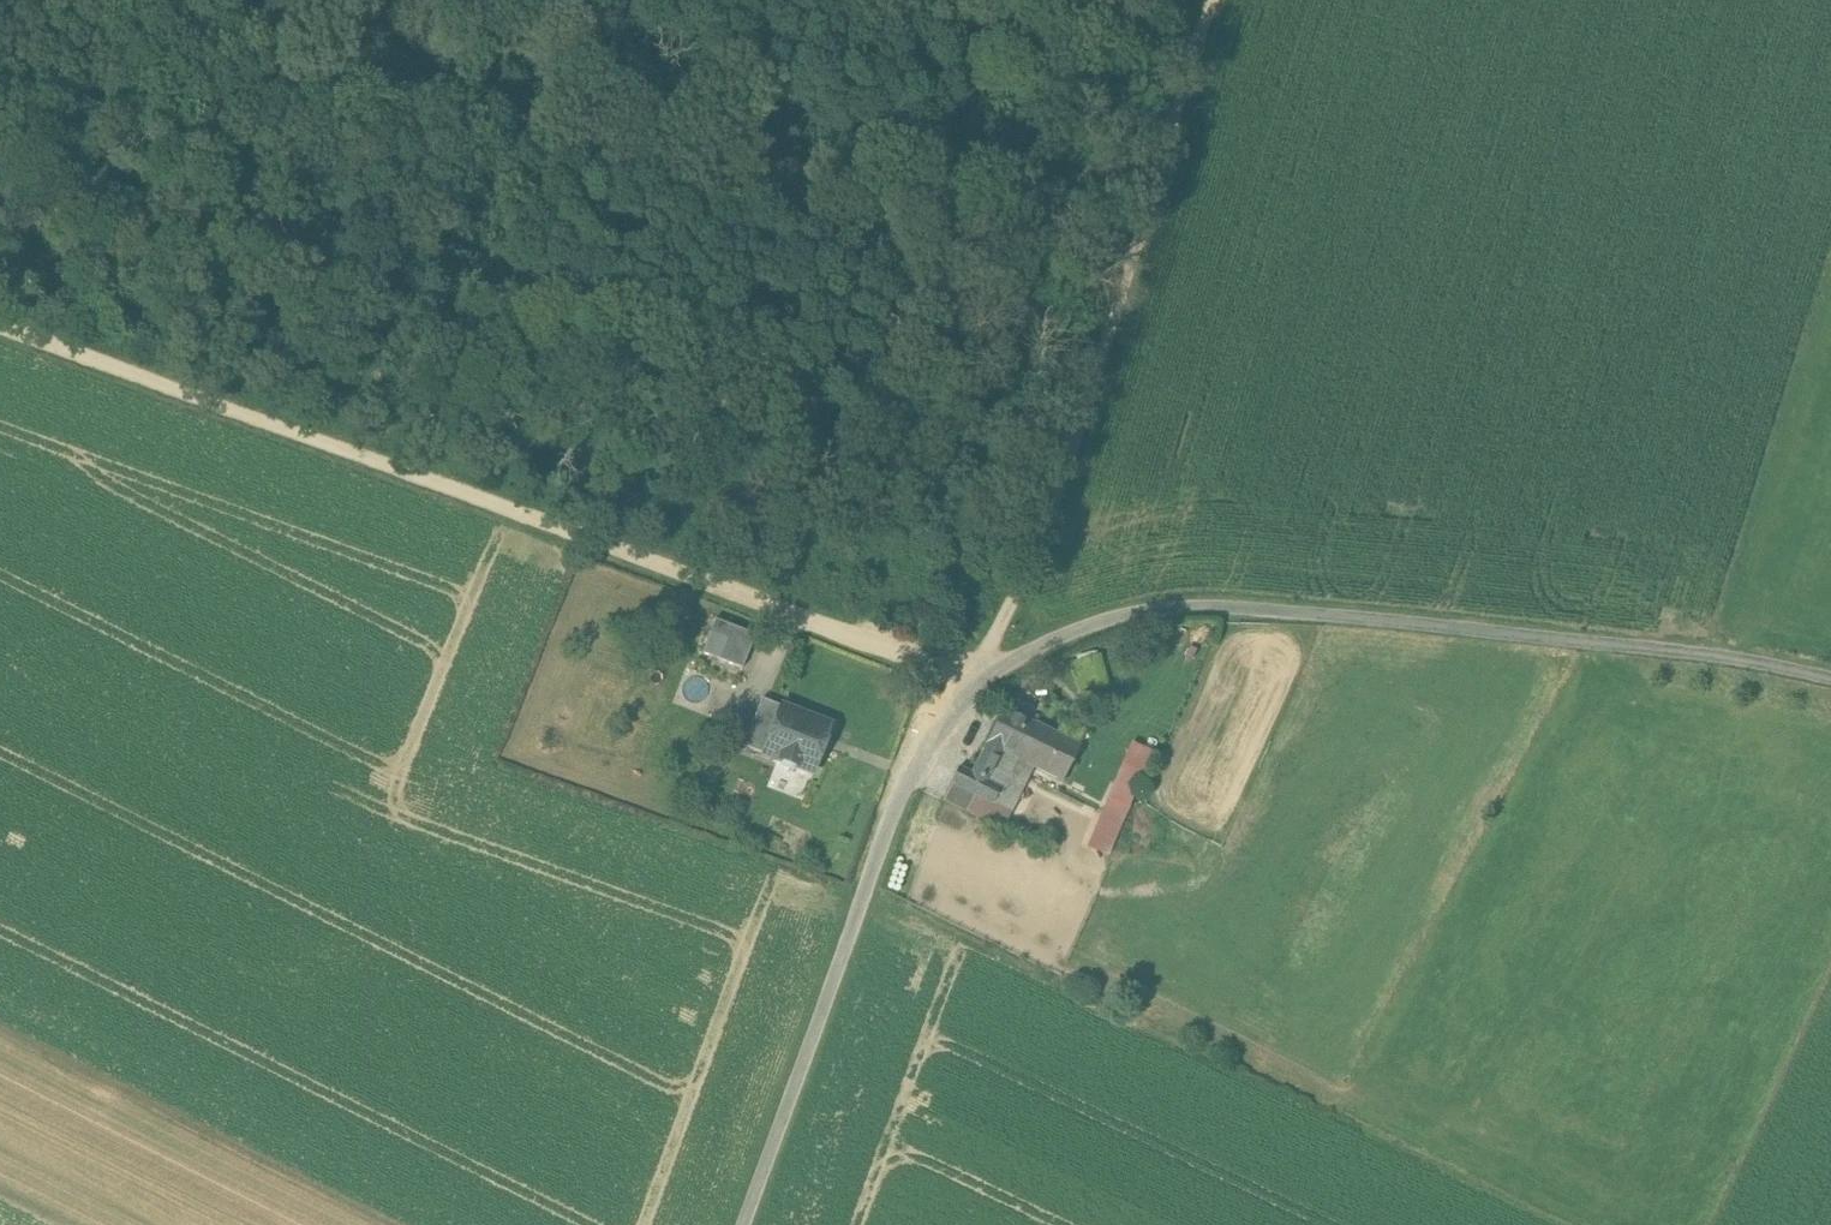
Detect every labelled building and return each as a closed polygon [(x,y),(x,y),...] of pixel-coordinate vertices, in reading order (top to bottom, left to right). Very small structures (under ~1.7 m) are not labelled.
[(752,625),(725,616),(720,629),(747,639),(752,625)] [(747,639),(720,629),(713,650),(750,663),(757,642),(747,639)] [(831,726),(762,699),(743,747),(780,761),(782,766),(792,769),(796,767),(813,774),(831,726)] [(1081,746),(1004,709),(986,743),(987,744),(972,773),(988,781),(1003,752),(1032,766),(1063,781),(1081,746)] [(1129,740),(1089,847),(1112,856),(1153,749),(1129,740)] [(1032,766),(1003,752),(988,781),(1002,788),(993,804),(1010,812),(1032,766)] [(972,773),(959,767),(951,784),(976,796),(993,804),(1002,788),(988,781),(972,773)] [(976,796),(951,784),(943,800),(968,813),(976,796)]
